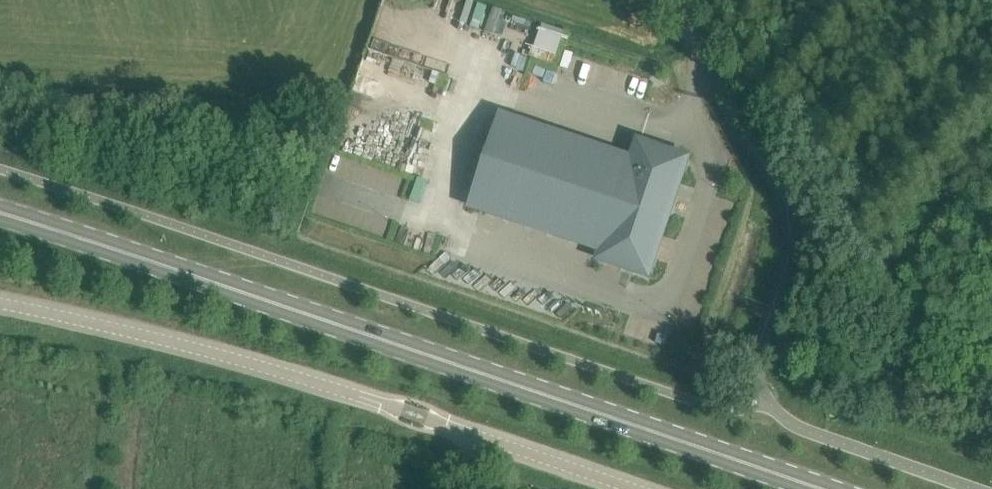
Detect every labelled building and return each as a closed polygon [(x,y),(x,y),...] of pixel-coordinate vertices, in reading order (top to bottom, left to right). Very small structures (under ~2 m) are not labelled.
[(449,19),(467,21),(470,0),(452,0),(449,19)] [(529,56),(555,63),(563,30),(537,24),(529,56)] [(601,258),(647,273),(685,160),(639,144),(633,163),(502,119),(473,206),(604,249),(601,258)]
